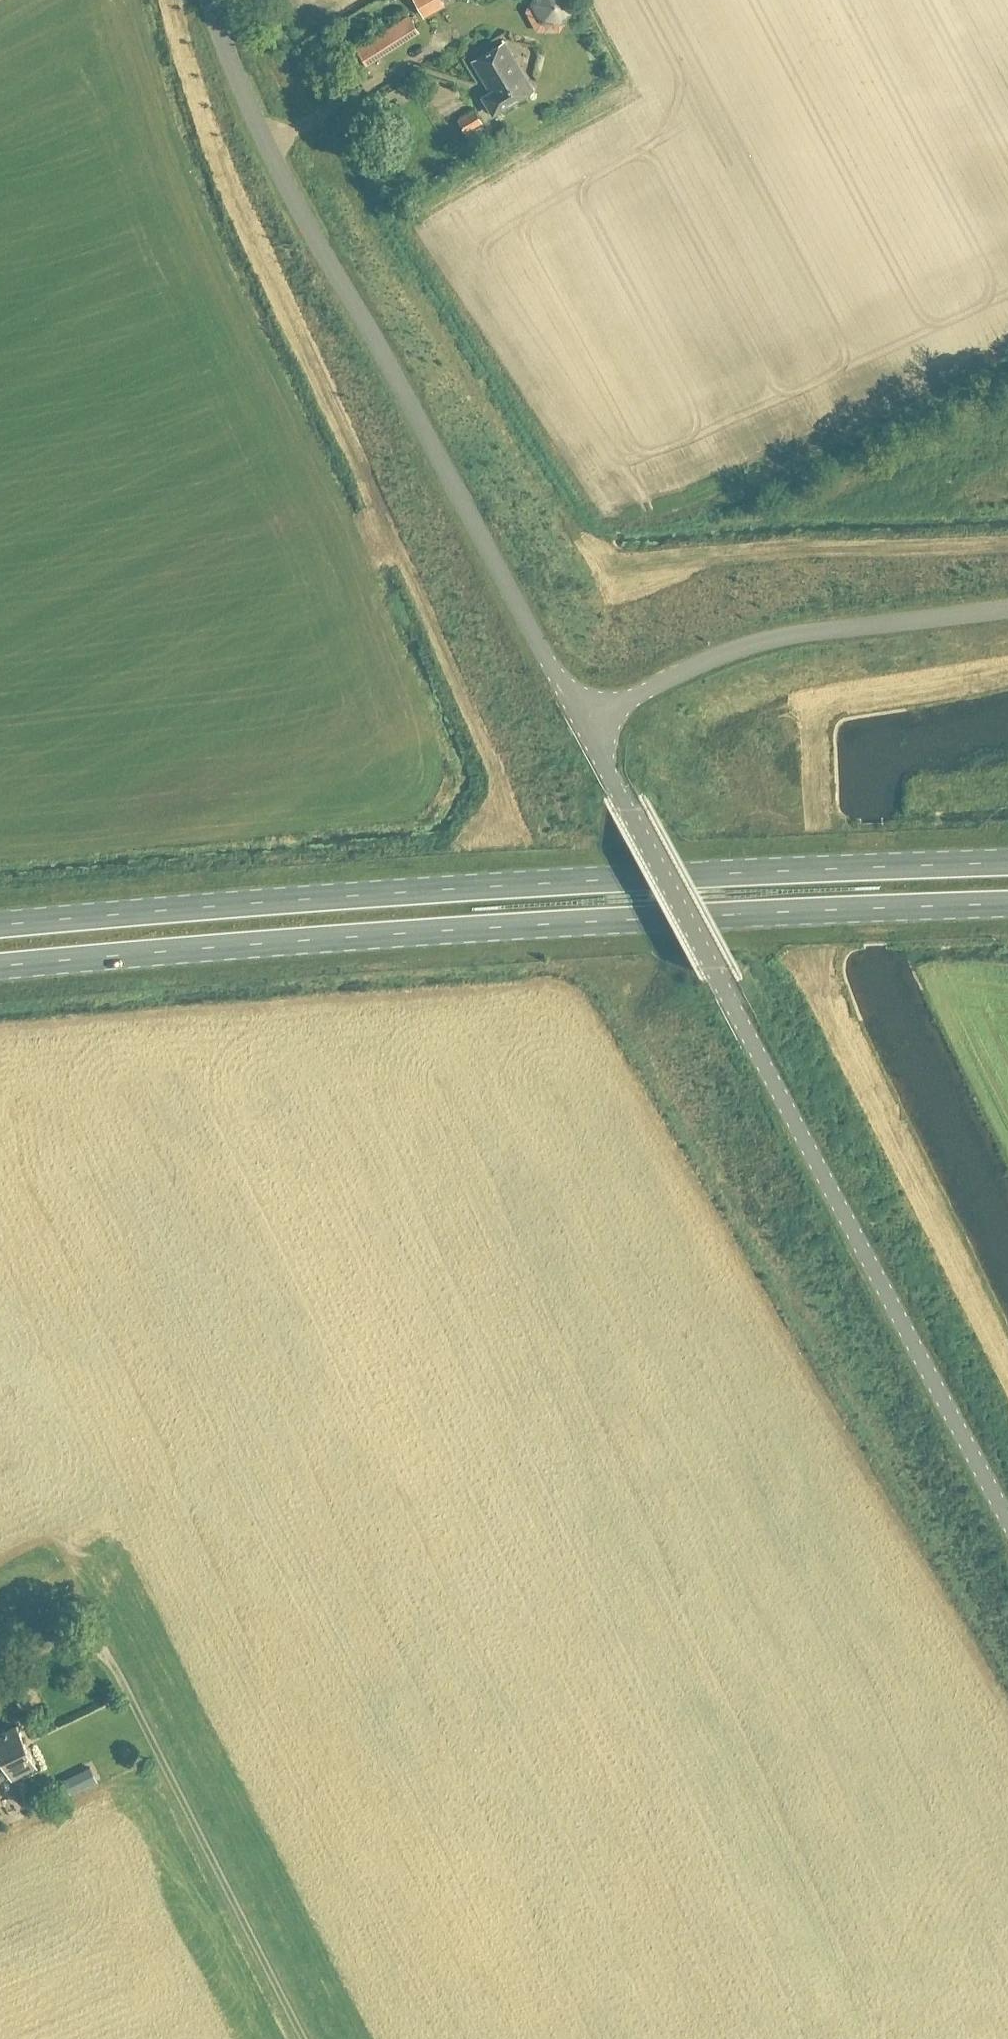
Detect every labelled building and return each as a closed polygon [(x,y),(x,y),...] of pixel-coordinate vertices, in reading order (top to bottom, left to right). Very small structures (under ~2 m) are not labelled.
[(423,17),(443,5),(451,0),(414,0),(423,17)] [(532,4),(543,22),(565,23),(574,6),(572,0),(534,0),(532,4)] [(408,16),(356,49),(366,66),(419,33),(408,16)] [(473,62),(492,92),(484,98),(494,115),(533,90),(504,43),(473,62)] [(414,100),(406,84),(384,95),(393,111),(414,100)] [(481,124),(475,113),(460,121),(466,132),(481,124)] [(26,1746),(17,1727),(0,1735),(0,1759),(26,1746)] [(26,1746),(0,1759),(0,1783),(36,1765),(26,1746)] [(88,1764),(75,1770),(82,1786),(96,1779),(88,1764)]
